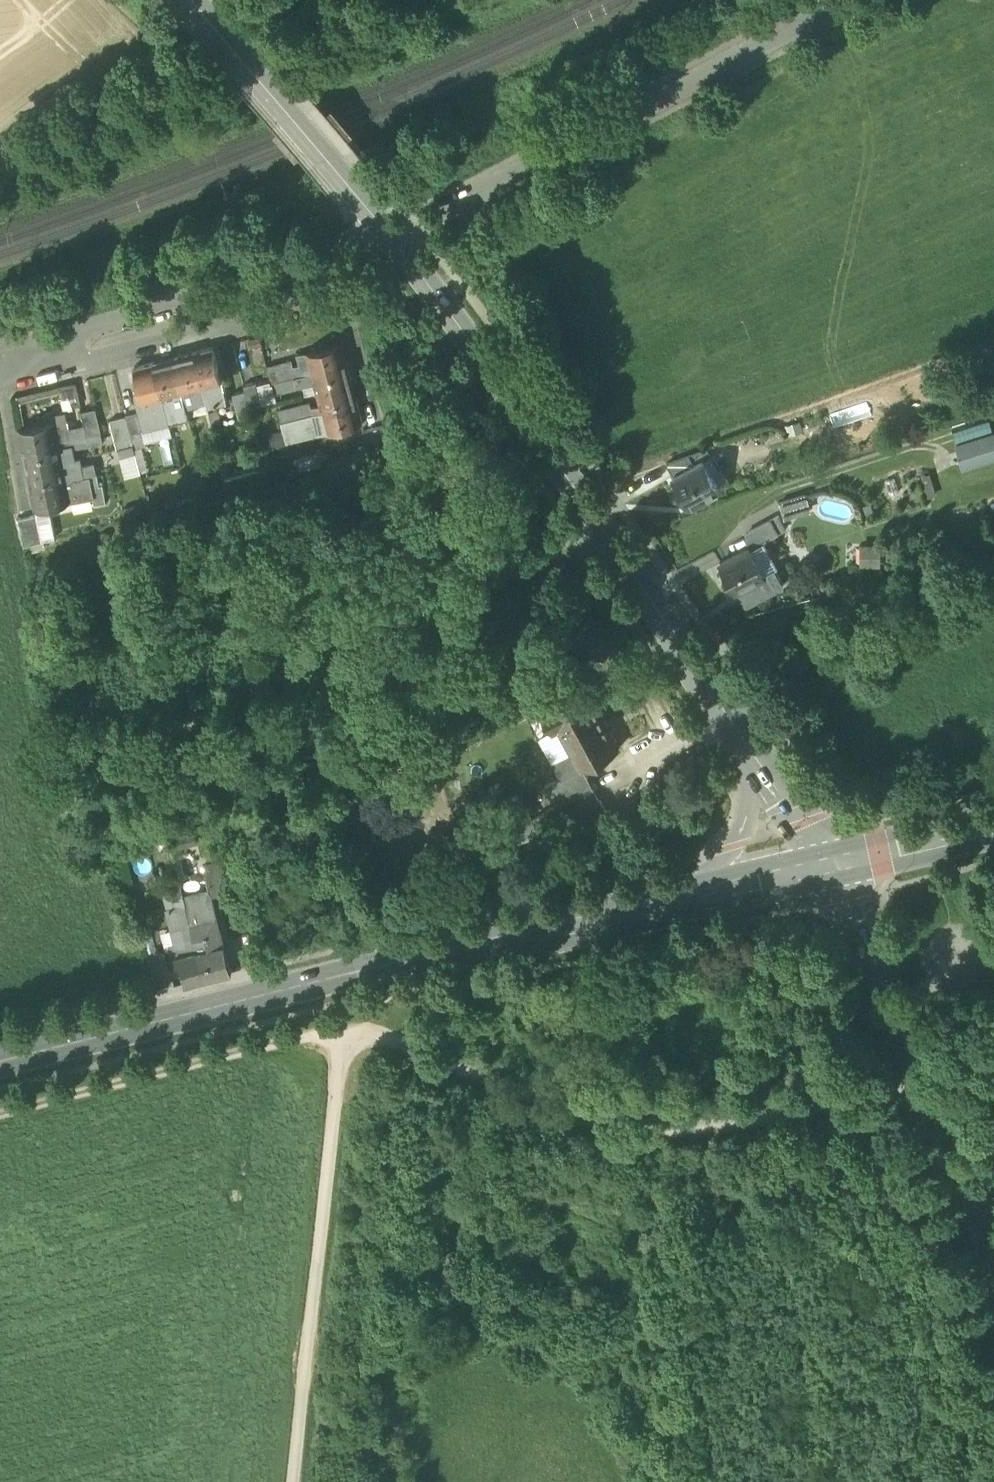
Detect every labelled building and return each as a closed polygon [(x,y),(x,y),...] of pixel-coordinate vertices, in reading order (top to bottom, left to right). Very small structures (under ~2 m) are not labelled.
[(342,344),(307,353),(313,373),(347,364),(342,344)] [(194,353),(203,387),(223,382),(214,348),(194,353)] [(175,358),(183,392),(203,387),(194,353),(175,358)] [(277,382),(313,373),(307,353),(298,355),(300,365),(293,367),(292,362),(269,368),(272,381),(273,383),(273,384),(277,382)] [(174,395),(183,392),(175,358),(155,363),(164,397),(171,422),(180,420),(174,395)] [(135,368),(141,394),(143,402),(164,397),(155,363),(135,368)] [(347,364),(313,373),(315,382),(318,392),(352,384),(347,364)] [(303,385),(315,382),(313,373),(277,382),(279,391),(303,385)] [(272,381),(257,384),(262,405),(277,401),(273,384),(273,383),(272,381)] [(227,401),(223,382),(203,387),(205,397),(206,396),(206,400),(208,406),(227,401)] [(244,385),(246,390),(250,408),(262,405),(257,384),(256,382),(244,385)] [(305,395),(318,392),(315,382),(303,385),(305,395)] [(357,403),(352,384),(318,392),(321,405),(323,412),(357,403)] [(205,397),(203,387),(183,392),(186,405),(201,402),(200,398),(205,397)] [(252,414),(250,408),(246,390),(233,393),(240,417),(252,414)] [(186,405),(183,392),(174,395),(180,420),(190,417),(186,405)] [(171,422),(164,397),(143,402),(141,394),(134,395),(139,413),(144,429),(171,422)] [(357,403),(323,412),(328,432),(329,431),(363,423),(357,403)] [(282,421),(323,412),(321,405),(312,408),(311,404),(279,411),(282,421)] [(85,425),(88,435),(101,432),(102,432),(96,408),(82,411),(85,425)] [(209,411),(213,425),(222,423),(219,409),(209,411)] [(52,413),(54,421),(55,421),(57,430),(70,428),(67,410),(52,413)] [(329,432),(329,431),(328,432),(323,412),(282,421),(282,423),(287,443),(329,432)] [(139,413),(126,416),(132,437),(144,434),(145,434),(144,429),(139,413)] [(132,439),(132,437),(126,416),(110,420),(117,443),(132,439)] [(23,449),(68,440),(67,434),(57,435),(57,430),(55,421),(54,421),(19,428),(23,449)] [(802,421),(786,426),(788,437),(805,432),(802,421)] [(144,434),(145,441),(174,434),(171,422),(144,429),(145,434),(144,434)] [(70,428),(57,430),(57,435),(67,434),(68,440),(87,436),(88,435),(85,425),(70,428)] [(87,436),(89,442),(103,439),(101,432),(88,435),(87,436)] [(144,434),(132,437),(132,439),(134,444),(135,448),(143,446),(146,446),(145,441),(144,434)] [(87,436),(68,440),(69,446),(60,448),(62,462),(76,458),(74,448),(89,444),(89,442),(87,436)] [(957,448),(964,470),(993,461),(993,436),(957,448)] [(118,448),(119,448),(134,444),(132,439),(117,443),(118,448)] [(27,469),(62,462),(60,448),(69,446),(68,440),(23,449),(27,469)] [(135,448),(134,444),(119,448),(121,457),(136,453),(135,448)] [(149,467),(143,446),(135,448),(136,453),(140,470),(149,467)] [(666,463),(673,476),(704,459),(712,455),(708,448),(666,463)] [(136,453),(121,457),(126,477),(141,473),(140,470),(136,453)] [(293,462),(296,472),(322,465),(319,455),(293,462)] [(704,459),(711,472),(718,467),(712,455),(704,459)] [(76,458),(62,462),(65,475),(75,473),(76,479),(98,473),(95,462),(83,465),(81,457),(76,458)] [(673,476),(690,506),(721,490),(711,472),(704,459),(673,476)] [(31,488),(76,479),(75,473),(65,475),(62,462),(27,469),(31,488)] [(723,465),(718,467),(711,472),(721,490),(733,483),(723,465)] [(226,479),(228,490),(267,480),(264,469),(226,479)] [(98,473),(76,479),(77,486),(80,485),(83,499),(94,497),(95,504),(108,501),(104,484),(101,485),(98,473)] [(938,498),(931,474),(921,477),(928,501),(938,498)] [(35,509),(49,506),(60,504),(71,502),(68,487),(77,486),(76,479),(31,488),(35,509)] [(68,487),(71,502),(83,499),(80,485),(77,486),(68,487)] [(806,495),(780,504),(785,518),(811,510),(806,495)] [(61,511),(60,504),(49,506),(50,513),(61,511)] [(49,506),(35,509),(36,514),(38,514),(43,541),(55,538),(50,513),(49,506)] [(19,518),(25,546),(43,541),(38,514),(36,514),(19,518)] [(771,521),(778,534),(786,530),(779,517),(771,521)] [(778,534),(771,521),(749,533),(756,546),(766,541),(778,534)] [(765,575),(776,568),(780,567),(766,541),(756,546),(751,549),(765,575)] [(776,568),(765,575),(751,549),(750,547),(721,563),(736,592),(742,589),(749,603),(785,584),(776,568)] [(880,548),(861,548),(861,564),(880,565),(880,548)] [(574,753),(583,769),(620,748),(587,689),(544,713),(545,715),(531,723),(539,738),(554,730),(555,732),(561,729),(574,753)] [(554,730),(539,738),(553,764),(574,753),(561,729),(555,732),(554,730)] [(545,787),(556,807),(593,787),(583,769),(574,753),(553,764),(561,778),(545,787)] [(553,809),(563,827),(606,811),(599,798),(593,787),(556,807),(553,809)] [(517,843),(563,827),(553,809),(511,832),(517,843)] [(197,830),(169,838),(172,851),(201,843),(197,830)] [(205,872),(210,893),(211,893),(227,889),(223,868),(205,872)] [(175,958),(176,958),(176,956),(198,951),(184,898),(185,898),(182,886),(163,890),(173,930),(178,948),(173,950),(175,958)] [(184,898),(198,951),(224,945),(217,917),(215,910),(211,893),(210,893),(192,898),(192,896),(185,898),(184,898)] [(178,948),(173,930),(162,933),(166,952),(173,950),(178,948)] [(148,953),(158,951),(154,932),(144,934),(148,953)] [(232,973),(224,945),(198,951),(204,979),(232,973)] [(150,972),(154,990),(174,985),(167,954),(161,951),(158,951),(148,953),(146,954),(150,972)] [(204,979),(198,951),(176,956),(176,958),(182,983),(181,983),(181,985),(204,979)]
